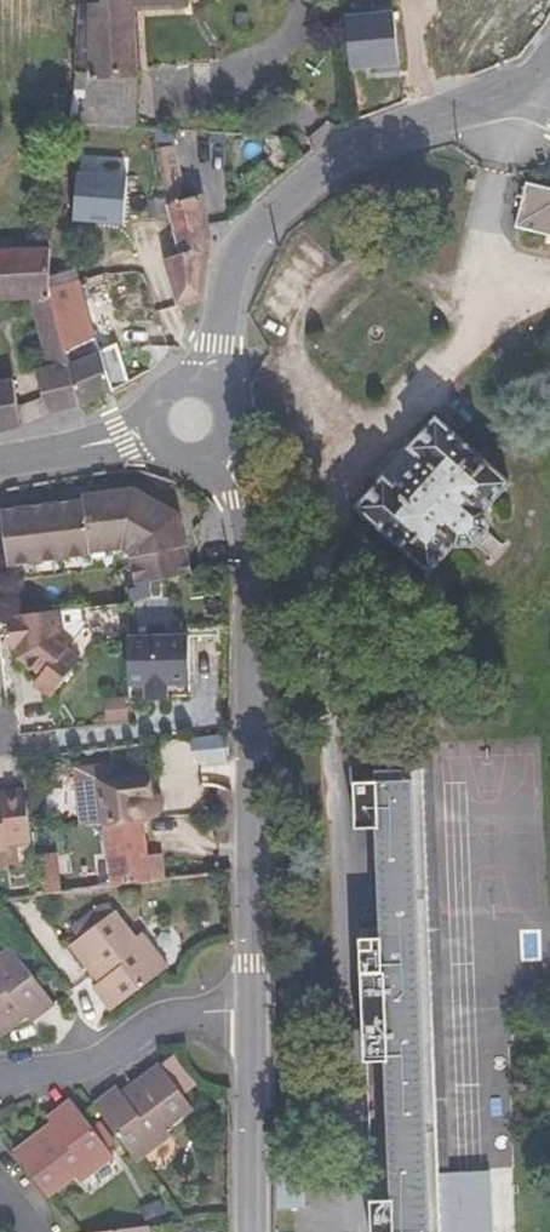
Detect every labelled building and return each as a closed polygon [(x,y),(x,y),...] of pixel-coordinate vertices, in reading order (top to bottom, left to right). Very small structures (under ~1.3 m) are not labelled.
[(68,123),(133,127),(136,85),(132,4),(182,2),(182,0),(82,0),(68,123)] [(393,12),(347,15),(350,71),(396,68),(393,12)] [(203,299),(210,240),(202,195),(184,200),(182,192),(184,192),(175,145),(159,147),(169,205),(167,205),(181,254),(164,261),(178,307),(203,299)] [(127,171),(78,168),(76,219),(124,221),(127,171)] [(528,183),(516,226),(549,235),(549,188),(528,183)] [(144,323),(181,315),(178,307),(164,261),(181,254),(167,205),(150,208),(161,246),(136,251),(148,294),(137,297),(144,323)] [(0,251),(0,298),(16,298),(31,296),(49,366),(35,370),(48,413),(79,404),(70,365),(51,294),(51,276),(50,249),(46,250),(0,251)] [(75,269),(51,276),(51,294),(70,365),(79,404),(113,390),(112,389),(132,381),(132,380),(121,347),(98,353),(83,299),(75,269)] [(109,292),(83,299),(98,353),(121,347),(124,346),(109,292)] [(0,382),(0,431),(22,426),(14,380),(0,382)] [(397,487),(385,477),(358,507),(432,573),(455,547),(476,547),(491,530),(488,510),(511,484),(437,418),(411,449),(422,459),(397,487)] [(411,449),(385,477),(397,487),(422,459),(411,449)] [(93,557),(92,554),(125,550),(130,553),(138,585),(192,573),(178,513),(136,488),(84,495),(84,500),(2,510),(9,567),(93,557)] [(61,611),(9,617),(12,639),(16,638),(18,649),(19,658),(36,676),(30,683),(45,697),(78,662),(65,649),(73,641),(63,632),(61,611)] [(190,637),(129,638),(130,686),(147,686),(147,690),(168,689),(168,686),(191,685),(190,637)] [(220,737),(194,741),(197,760),(223,756),(220,737)] [(115,887),(149,883),(149,880),(163,879),(160,855),(145,857),(140,817),(142,816),(142,817),(143,817),(144,817),(145,817),(146,818),(147,818),(148,818),(149,818),(150,817),(151,817),(152,817),(153,816),(154,816),(155,815),(156,815),(156,814),(157,813),(158,812),(158,811),(159,810),(159,809),(160,808),(160,807),(160,806),(160,805),(160,804),(160,802),(159,795),(151,796),(149,777),(127,779),(127,777),(126,776),(125,775),(125,774),(124,773),(123,772),(122,771),(121,770),(120,769),(119,768),(117,768),(116,767),(115,767),(114,766),(112,766),(111,766),(76,770),(83,826),(106,824),(115,887)] [(376,782),(415,780),(433,1231),(495,1231),(491,1151),(438,1153),(423,769),(376,770),(376,782)] [(376,782),(355,783),(357,829),(377,828),(383,973),(362,973),(366,1062),(386,1061),(392,1205),(369,1206),(370,1231),(433,1231),(415,780),(376,782)] [(8,845),(7,840),(31,837),(26,789),(0,792),(0,846),(8,845)] [(58,854),(34,856),(34,862),(38,896),(62,893),(58,854)] [(106,990),(100,994),(112,1011),(169,968),(142,933),(136,937),(116,911),(71,944),(100,983),(106,990)] [(40,1016),(56,1004),(12,947),(0,957),(0,1037),(28,1016),(35,1010),(40,1016)] [(94,987),(100,994),(106,990),(100,983),(94,987)] [(32,1022),(40,1016),(35,1010),(28,1016),(32,1022)] [(161,1065),(184,1095),(196,1086),(173,1056),(161,1065)] [(114,1098),(110,1092),(94,1105),(137,1162),(172,1135),(167,1129),(194,1109),(184,1095),(161,1065),(160,1064),(122,1093),(114,1098)] [(117,1087),(110,1092),(114,1098),(122,1093),(117,1087)] [(72,1100),(55,1113),(59,1119),(52,1124),(15,1152),(48,1197),(75,1177),(80,1183),(115,1157),(72,1100)] [(59,1119),(55,1113),(47,1118),(52,1124),(59,1119)]
